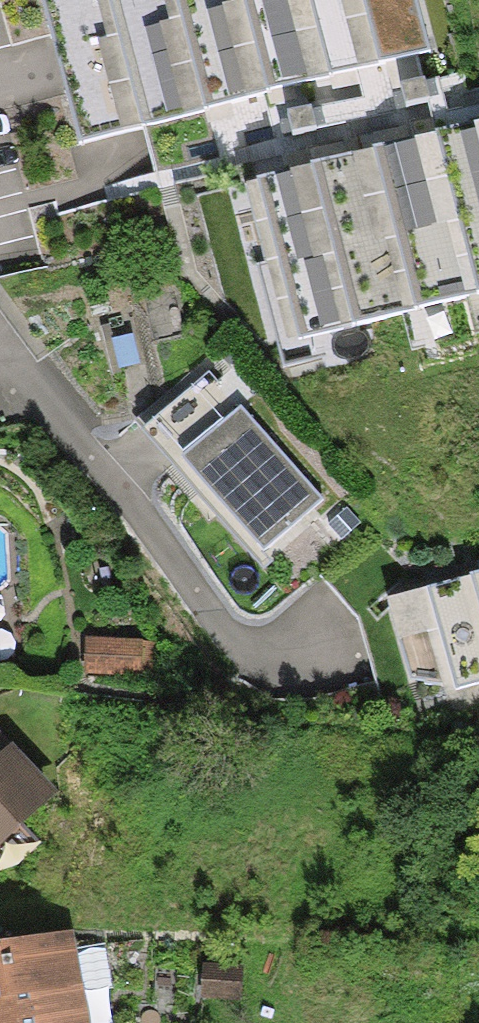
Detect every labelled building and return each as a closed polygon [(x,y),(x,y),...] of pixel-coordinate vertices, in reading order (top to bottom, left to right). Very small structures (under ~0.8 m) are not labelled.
[(77,141),(221,105),(277,91),(350,73),(402,59),(431,52),(416,0),(42,0),(77,141)] [(243,187),(264,264),(254,267),(277,351),(478,295),(478,123),(402,144),(322,166),(304,171),(243,187)] [(210,372),(148,427),(262,553),(323,498),(210,372)] [(345,501),(319,525),(339,548),(366,524),(345,501)] [(419,589),(450,696),(478,687),(478,572),(419,589)] [(61,830),(32,798),(62,772),(21,727),(4,742),(0,737),(0,884),(61,830)] [(67,924),(0,936),(0,1022),(85,1022),(67,924)]
